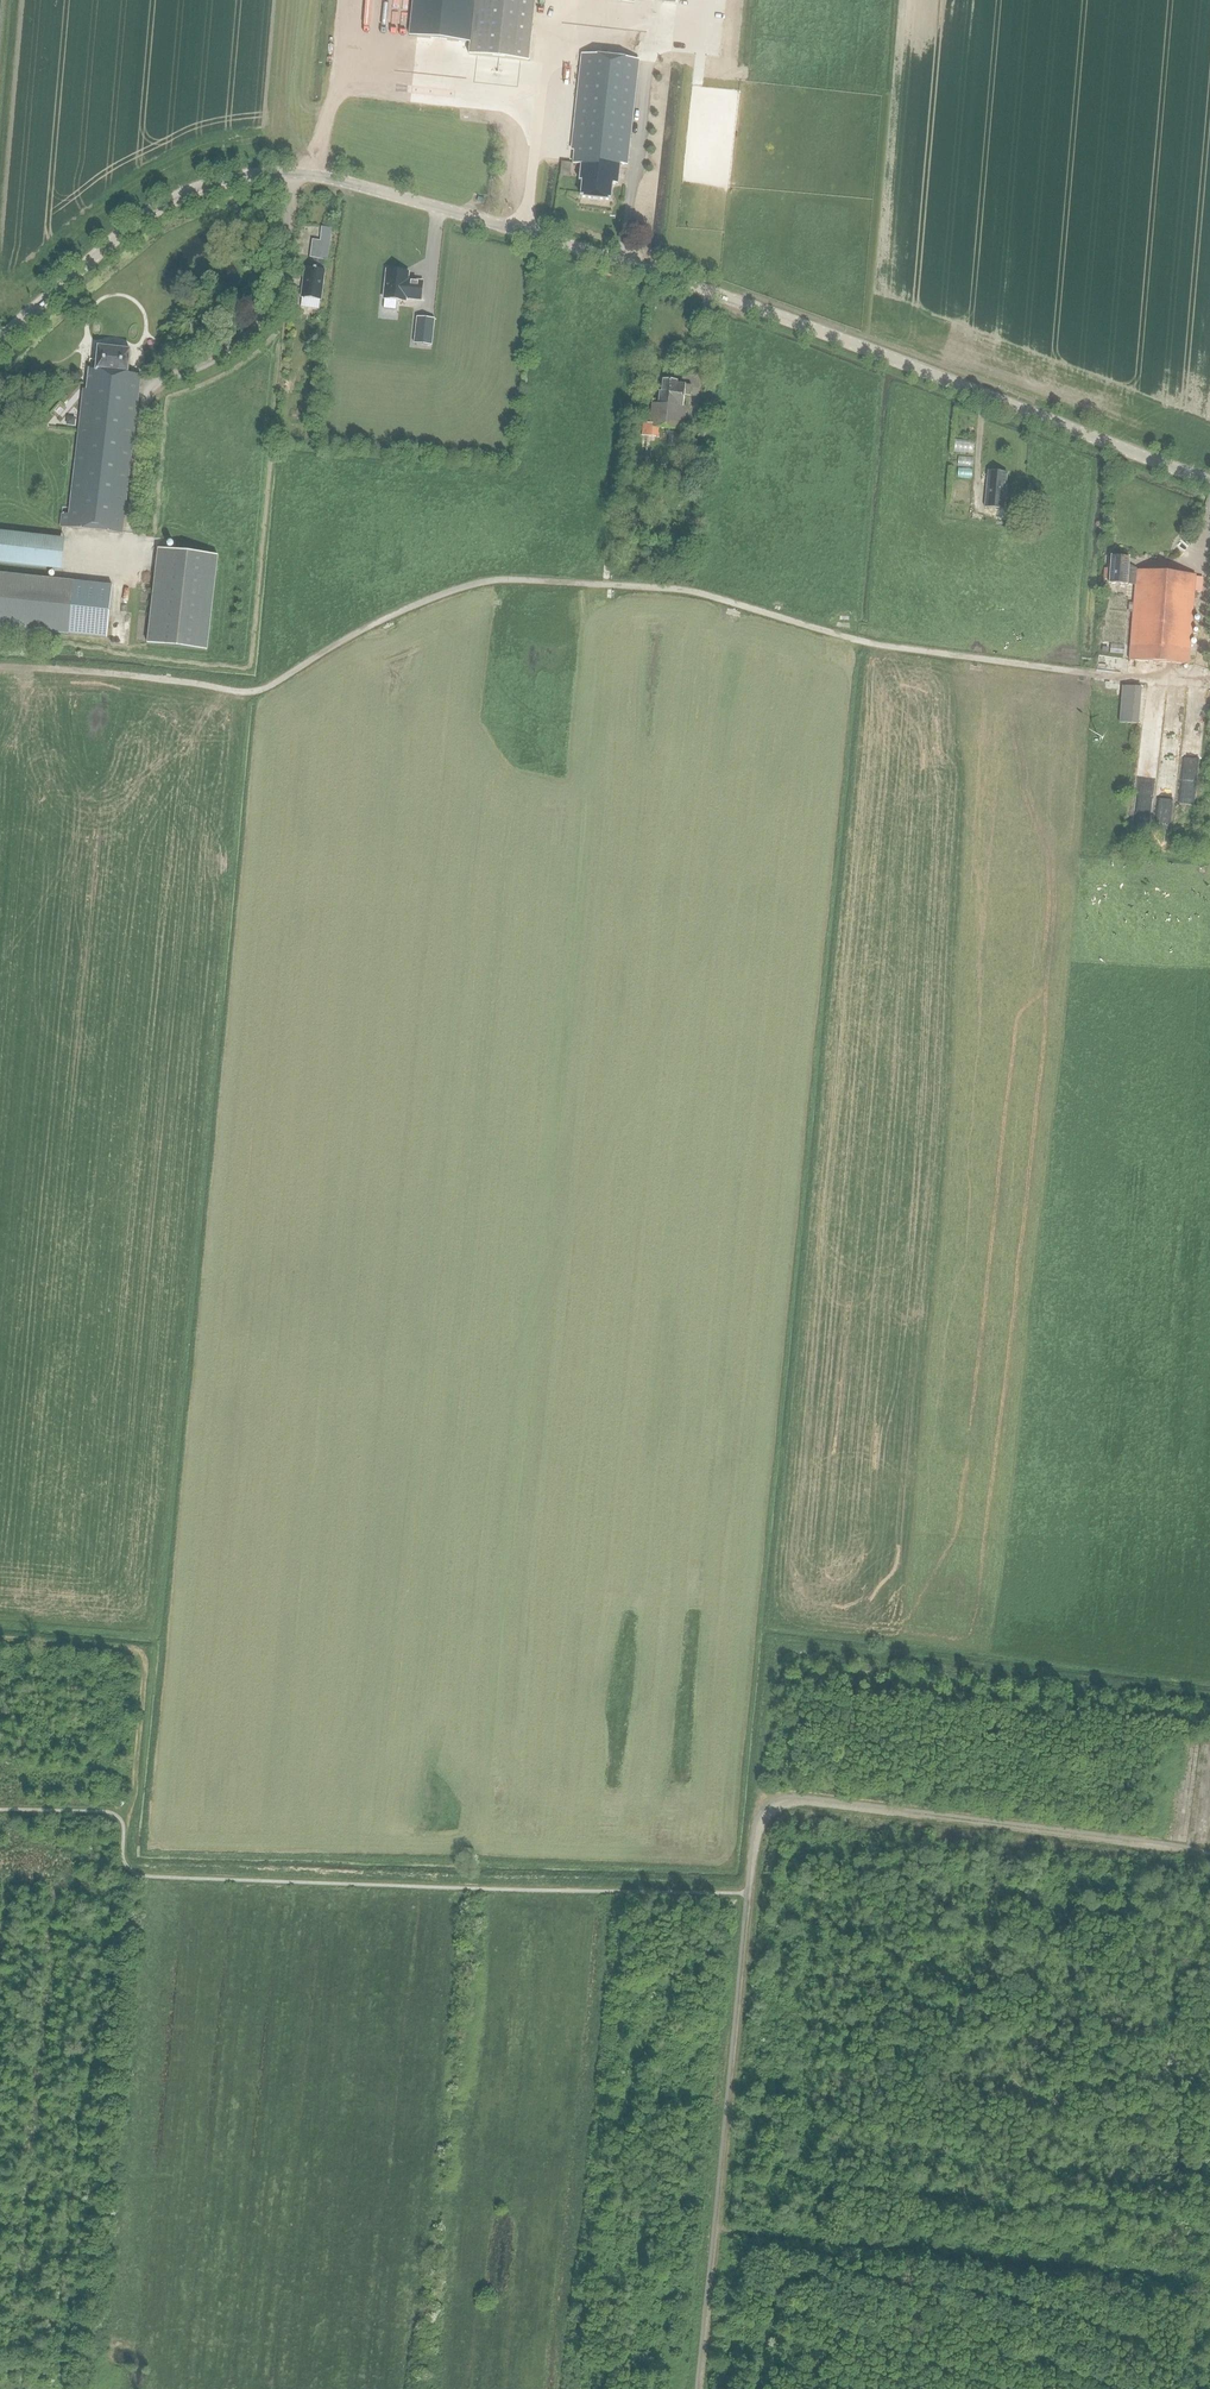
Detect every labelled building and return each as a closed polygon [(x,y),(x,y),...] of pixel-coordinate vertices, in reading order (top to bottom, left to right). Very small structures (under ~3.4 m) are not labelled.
[(409,35),(470,42),(475,0),(413,0),(409,35)] [(470,42),(469,55),(528,61),(535,0),(475,0),(470,42)] [(627,165),(638,60),(583,54),(573,150),(575,150),(574,163),(581,164),(580,180),(583,181),(581,198),(610,201),(612,184),(617,185),(619,164),(627,165)] [(329,260),(333,228),(323,227),(321,240),(313,239),(310,258),(329,260)] [(305,268),(301,297),(302,297),(320,300),(322,300),(325,270),(317,269),(317,268),(314,268),(314,269),(305,268)] [(388,270),(385,299),(396,300),(405,301),(405,297),(421,299),(423,282),(407,281),(408,272),(388,270)] [(302,297),(301,307),(319,309),(320,300),(302,297)] [(385,299),(384,308),(395,309),(396,300),(385,299)] [(416,317),(413,343),(432,345),(434,319),(416,317)] [(298,331),(298,354),(309,354),(310,332),(298,331)] [(123,534),(141,374),(128,372),(131,350),(99,346),(97,369),(90,369),(88,388),(84,388),(70,513),(62,512),(61,527),(123,534)] [(644,424),(644,436),(659,437),(660,427),(684,429),(686,406),(684,406),(685,394),(691,394),(691,386),(678,385),(678,382),(664,381),(663,393),(660,393),(659,404),(653,404),(651,424),(644,424)] [(67,417),(67,425),(75,426),(75,418),(67,417)] [(972,449),(971,438),(954,439),(955,450),(972,449)] [(1003,509),(1007,472),(987,471),(985,496),(986,497),(985,507),(1003,509)] [(218,556),(159,549),(148,644),(207,651),(218,556)] [(1188,665),(1195,575),(1136,570),(1136,571),(1127,571),(1128,558),(1110,556),(1108,584),(1135,586),(1129,660),(1188,665)] [(71,635),(108,639),(113,586),(76,583),(0,574),(0,627),(71,635)] [(116,641),(129,642),(130,622),(120,622),(120,629),(116,629),(116,641)] [(1135,723),(1139,686),(1120,684),(1116,721),(1135,723)] [(1157,825),(1170,826),(1172,806),(1158,805),(1157,825)]
